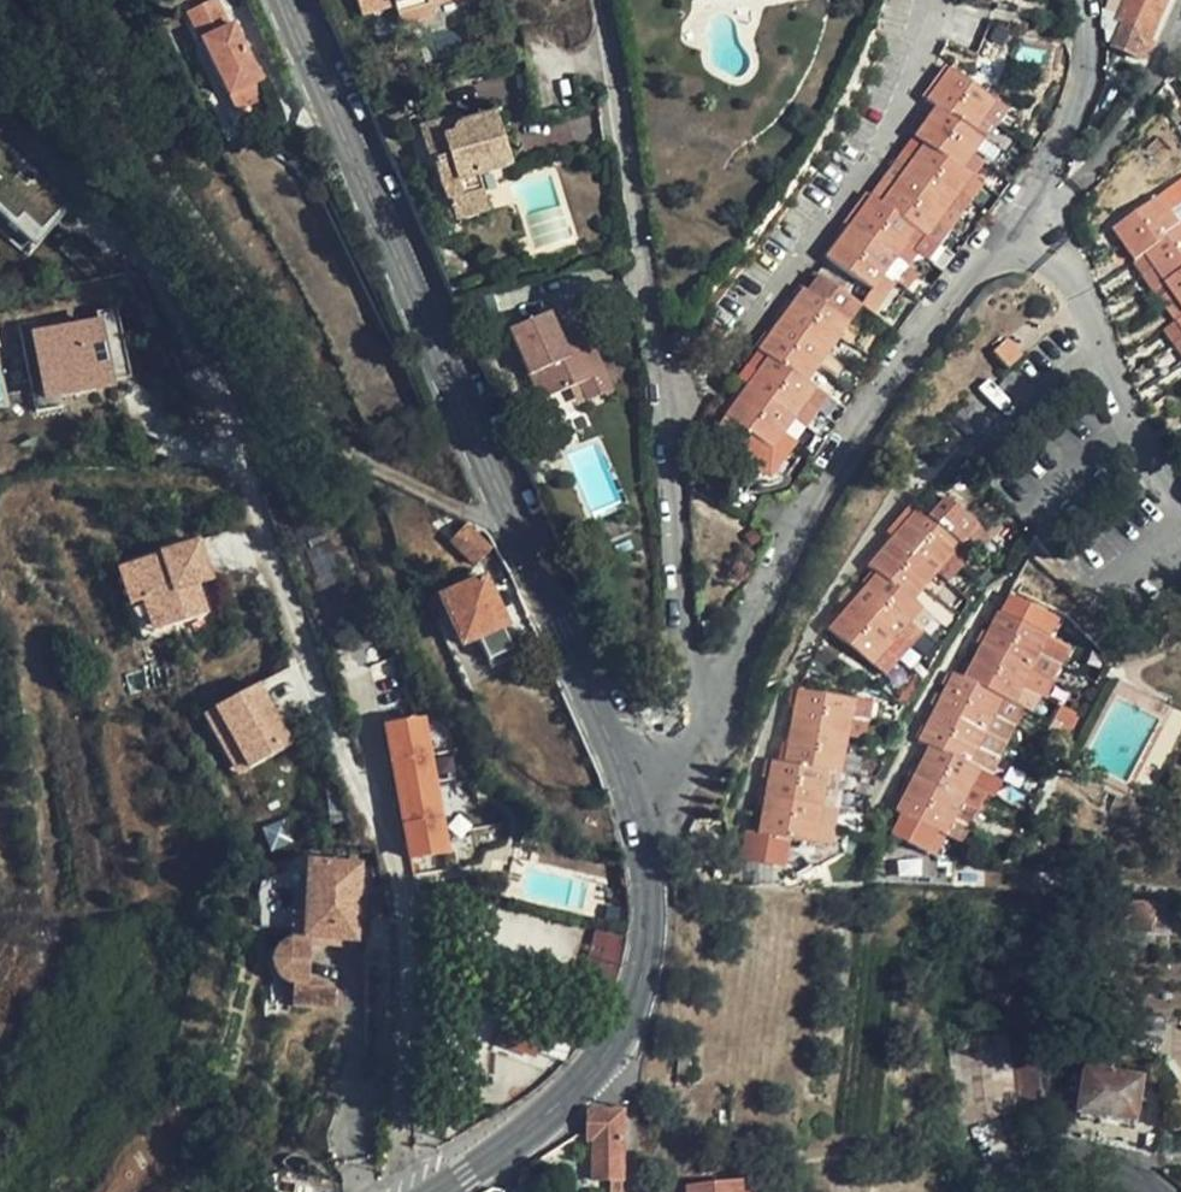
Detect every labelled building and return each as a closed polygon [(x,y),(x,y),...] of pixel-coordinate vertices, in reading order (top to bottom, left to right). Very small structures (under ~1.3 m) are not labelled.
[(156,23),(167,18),(158,0),(146,0),(156,23)] [(217,104),(223,102),(253,89),(256,88),(231,26),(223,28),(212,0),(180,15),(217,104)] [(460,0),(353,0),(359,18),(393,9),(399,31),(432,22),(431,11),(461,3),(460,0)] [(1168,0),(1125,0),(1116,21),(1122,24),(1112,48),(1142,60),(1168,0)] [(938,74),(926,90),(972,124),(985,108),(938,74)] [(253,89),(223,102),(229,118),(259,105),(253,89)] [(972,124),(926,90),(916,105),(924,111),(962,139),(972,124)] [(985,108),(972,124),(985,133),(996,117),(985,108)] [(962,139),(924,111),(913,125),(964,161),(974,147),(962,139)] [(985,133),(972,124),(962,139),(974,147),(985,133)] [(964,161),(913,125),(901,142),(913,151),(951,179),(964,161)] [(442,146),(463,140),(460,129),(440,135),(442,146)] [(497,131),(463,140),(442,146),(440,135),(418,142),(428,178),(434,177),(439,200),(451,216),(485,207),(480,189),(511,180),(497,131)] [(74,205),(0,137),(0,228),(28,254),(74,205)] [(913,151),(901,142),(854,205),(866,214),(878,197),(888,184),(901,167),(913,151)] [(958,184),(951,179),(913,151),(901,167),(947,200),(958,184)] [(971,168),(964,161),(951,179),(958,184),(971,168)] [(934,217),(947,200),(901,167),(888,184),(934,217)] [(924,231),(934,217),(888,184),(878,197),(924,231)] [(969,193),(958,184),(947,200),(958,208),(969,193)] [(1122,239),(1166,207),(1154,188),(1108,221),(1122,239)] [(912,248),(924,231),(878,197),(866,214),(902,242),(912,248)] [(945,225),(958,208),(947,200),(934,217),(945,225)] [(854,205),(844,220),(892,256),(902,242),(866,214),(854,205)] [(1144,247),(1178,224),(1166,207),(1122,239),(1132,255),(1144,247)] [(923,256),(945,225),(934,217),(924,231),(912,248),(914,250),(923,256)] [(844,220),(833,235),(881,270),(892,256),(844,220)] [(1180,242),(1180,222),(1178,224),(1144,247),(1153,260),(1180,242)] [(881,270),(833,235),(822,250),(870,285),(881,270)] [(892,280),(914,250),(912,248),(902,242),(892,256),(881,270),(892,280)] [(1180,267),(1180,242),(1153,260),(1165,278),(1180,267)] [(870,285),(822,250),(811,265),(859,300),(870,285)] [(1180,291),(1180,267),(1165,278),(1176,295),(1180,291)] [(892,280),(881,270),(870,285),(882,294),(892,280)] [(837,330),(826,346),(838,354),(882,294),(870,285),(859,300),(837,330)] [(789,295),(777,310),(826,346),(837,330),(789,295)] [(777,310),(766,325),(815,361),(826,346),(777,310)] [(122,317),(32,327),(40,397),(130,387),(122,317)] [(584,412),(611,400),(587,340),(565,350),(555,324),(511,342),(539,412),(577,395),(584,412)] [(815,361),(766,325),(757,339),(805,374),(815,361)] [(805,374),(757,339),(747,353),(758,361),(795,388),(805,374)] [(795,388),(758,361),(745,379),(791,413),(804,394),(795,388)] [(791,413),(745,379),(735,393),(781,426),(791,413)] [(771,441),(781,426),(735,393),(724,407),(771,441)] [(815,403),(804,394),(791,413),(781,426),(792,435),(815,403)] [(539,412),(546,428),(584,412),(577,395),(539,412)] [(771,441),(724,407),(699,442),(746,475),(771,441)] [(781,449),(771,441),(746,475),(757,483),(781,449)] [(917,507),(907,519),(949,557),(960,543),(917,507)] [(907,519),(894,532),(936,571),(949,557),(907,519)] [(488,553),(461,527),(429,565),(439,577),(449,582),(466,563),(473,570),(488,553)] [(894,532),(882,547),(924,585),(936,571),(894,532)] [(200,583),(215,579),(202,537),(119,562),(141,635),(210,615),(200,583)] [(868,562),(877,571),(911,599),(924,585),(882,547),(868,562)] [(877,571),(866,583),(907,621),(919,607),(911,599),(877,571)] [(500,626),(478,581),(436,602),(457,647),(500,626)] [(866,583),(854,597),(896,635),(907,621),(866,583)] [(854,597),(842,611),(884,647),(896,635),(854,597)] [(996,607),(989,624),(1041,650),(1049,633),(996,607)] [(884,647),(842,611),(830,623),(872,661),(884,647)] [(989,624),(980,641),(1033,667),(1041,650),(989,624)] [(980,641),(972,657),(1025,684),(1033,667),(980,641)] [(972,657),(964,673),(1005,693),(1018,698),(1025,684),(972,657)] [(954,668),(947,685),(998,710),(1005,693),(964,673),(954,668)] [(800,701),(858,712),(863,694),(805,680),(800,701)] [(263,681),(202,711),(233,775),(294,746),(263,681)] [(947,685),(938,704),(988,728),(998,710),(947,685)] [(796,719),(854,731),(858,712),(800,701),(796,719)] [(929,721),(980,745),(988,728),(938,704),(929,721)] [(793,736),(850,748),(854,731),(796,719),(793,736)] [(382,728),(392,778),(428,774),(419,721),(382,728)] [(922,735),(932,742),(973,762),(980,745),(929,721),(922,735)] [(788,754),(834,765),(845,767),(850,748),(793,736),(788,754)] [(932,742),(924,759),(976,783),(984,767),(973,762),(932,742)] [(771,772),(829,786),(834,765),(788,754),(777,752),(771,772)] [(924,759),(916,776),(968,801),(976,783),(924,759)] [(767,791),(825,802),(829,786),(771,772),(767,791)] [(428,774),(392,778),(406,857),(442,851),(428,774)] [(916,776),(908,792),(960,817),(968,801),(916,776)] [(763,809),(820,822),(825,802),(767,791),(763,809)] [(960,817),(908,792),(901,807),(953,833),(960,817)] [(816,840),(820,822),(763,809),(759,828),(816,840)] [(351,866),(309,863),(304,916),(292,915),(289,915),(286,943),(282,944),(281,944),(274,950),(270,954),(268,960),(268,967),(270,975),(278,983),(283,985),(289,985),(288,1004),(329,1007),(330,988),(317,987),(317,981),(303,980),(306,943),(319,944),(320,937),(352,939),(357,867),(370,868),(370,853),(352,852),(351,866)] [(309,863),(297,863),(292,915),(304,916),(309,863)] [(572,978),(582,926),(489,907),(479,960),(572,978)] [(1180,939),(1180,908),(1156,907),(1154,938),(1180,939)] [(607,992),(620,954),(611,951),(598,984),(593,983),(582,1003),(598,1010),(607,992)] [(562,1063),(569,1037),(519,1021),(517,1029),(505,1026),(500,1044),(562,1063)] [(964,1121),(1020,1114),(1013,1061),(1009,1033),(953,1040),(964,1121)] [(1112,1077),(1116,1056),(1117,1052),(1091,1048),(1090,1052),(1087,1072),(1112,1077)] [(1013,1061),(1020,1114),(1030,1112),(1036,1096),(1030,1058),(1013,1061)] [(1112,1077),(1087,1072),(1080,1114),(1134,1123),(1141,1082),(1112,1077)] [(621,1181),(621,1112),(588,1112),(588,1137),(588,1140),(595,1141),(594,1181),(604,1180),(609,1181),(613,1180),(621,1181)] [(328,1182),(272,1171),(257,1184),(265,1191),(335,1191),(328,1182)] [(621,1181),(613,1180),(609,1181),(609,1191),(621,1191),(621,1181)]
